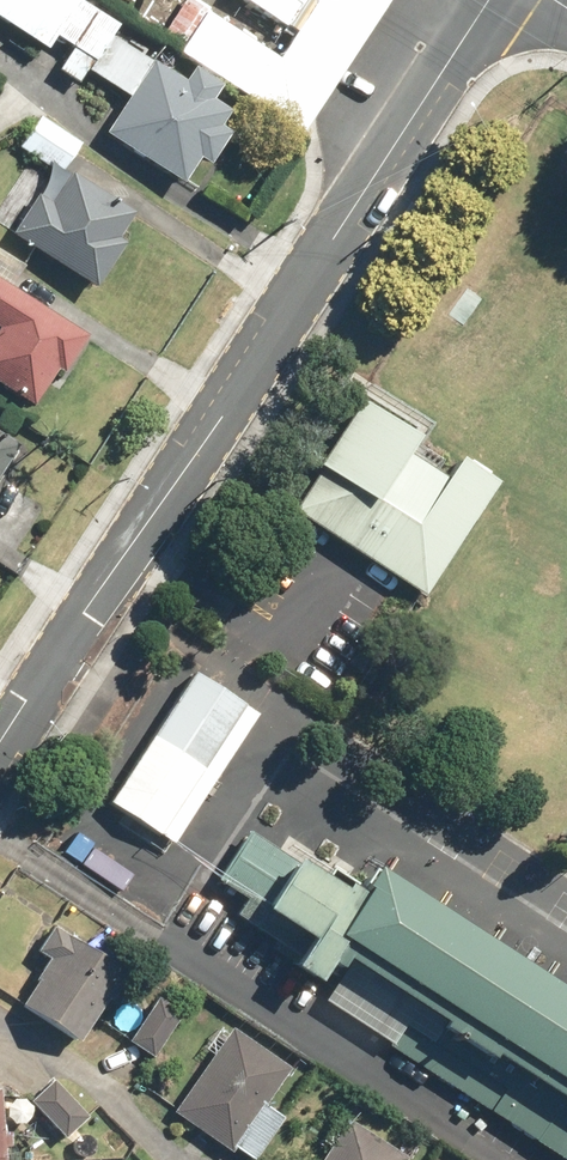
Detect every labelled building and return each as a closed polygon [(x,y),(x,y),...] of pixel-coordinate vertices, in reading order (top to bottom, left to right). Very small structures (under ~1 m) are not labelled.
[(77,48),(62,71),(79,82),(94,59),(98,62),(122,25),(84,0),(0,0),(0,16),(52,50),(61,37),(77,48)] [(178,51),(287,122),(366,0),(241,0),(288,30),(271,55),(203,11),(178,51)] [(195,69),(187,80),(157,61),(107,135),(181,184),(195,162),(211,172),(238,132),(222,122),(230,109),(219,101),(226,90),(195,69)] [(57,209),(39,198),(13,241),(56,266),(95,290),(141,215),(77,176),(57,209)] [(0,279),(0,327),(2,328),(0,331),(0,381),(35,403),(59,366),(70,373),(92,338),(0,279)] [(408,439),(360,408),(291,514),(420,597),(494,482),(456,458),(443,478),(400,451),(408,439)] [(23,446),(0,431),(0,480),(23,446)] [(200,670),(114,801),(169,836),(255,705),(200,670)] [(246,829),(213,881),(241,899),(232,914),(295,955),(288,966),(314,982),(327,962),(337,968),(315,1002),(561,1159),(566,1159),(566,993),(371,867),(352,897),(246,829)] [(47,959),(15,1005),(74,1045),(123,974),(51,925),(34,950),(47,959)] [(156,996),(125,1041),(158,1063),(189,1019),(156,996)] [(168,1111),(229,1154),(234,1147),(252,1159),(253,1159),(284,1117),(264,1103),(288,1069),(228,1027),(168,1111)] [(51,1080),(28,1100),(61,1138),(84,1118),(51,1080)] [(318,1159),(403,1159),(405,1156),(345,1118),(318,1159)] [(88,1137),(82,1136),(77,1138),(73,1142),(72,1148),(73,1154),(78,1157),(83,1159),(89,1157),(93,1152),(94,1147),(92,1141),(88,1137)]
